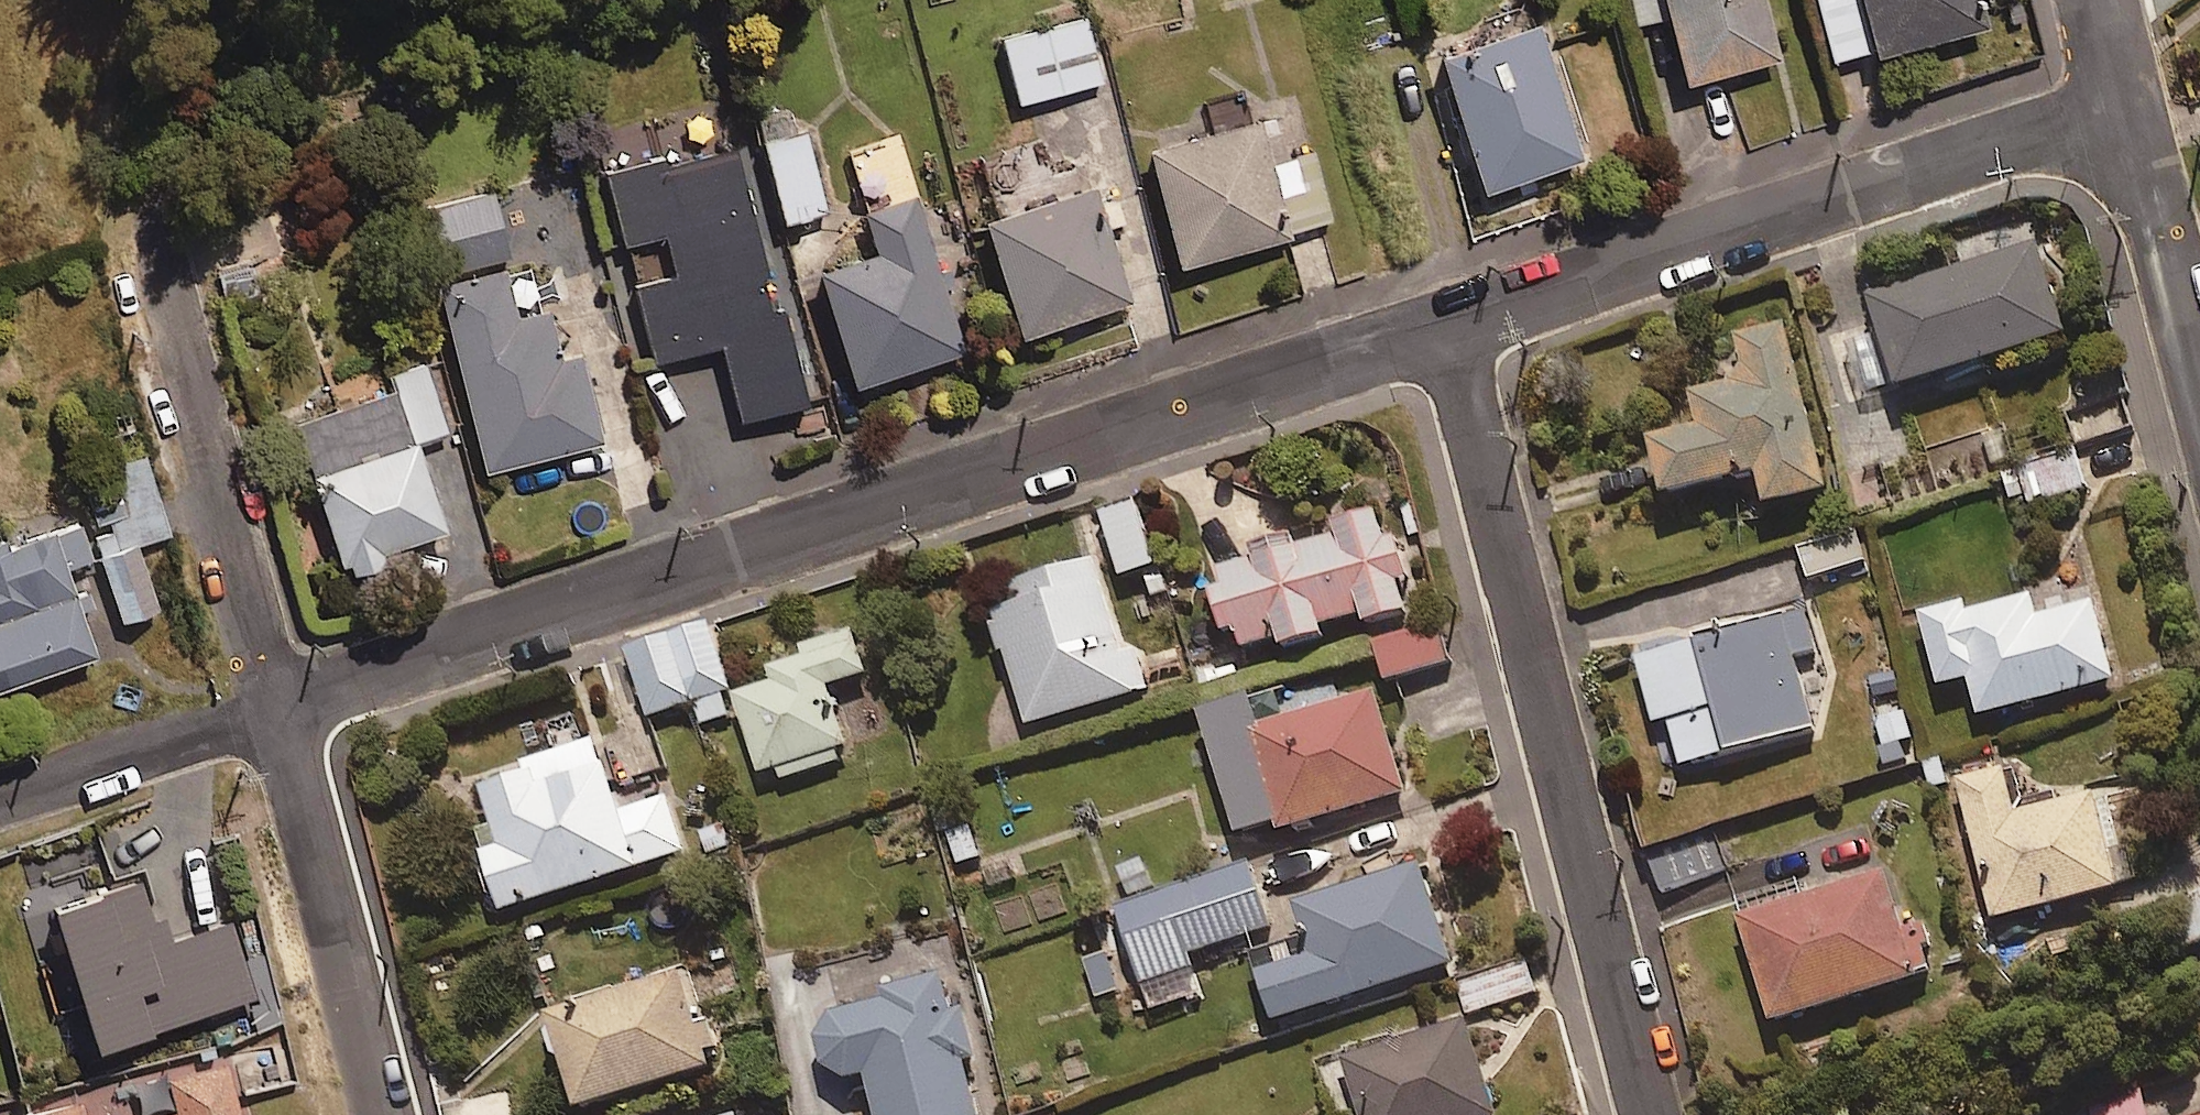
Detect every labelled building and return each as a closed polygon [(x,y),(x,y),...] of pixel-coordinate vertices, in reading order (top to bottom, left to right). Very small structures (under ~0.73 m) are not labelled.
[(1646,31),(1675,24),(1690,88),(1788,65),(1772,0),(1639,0),(1646,31)] [(1836,66),(1991,31),(1984,0),(1821,0),(1836,66)] [(1088,17),(1004,39),(1022,107),(1106,85),(1088,17)] [(1539,24),(1436,61),(1485,197),(1587,160),(1539,24)] [(1212,130),(1146,150),(1182,269),(1331,225),(1308,150),(1291,156),(1280,119),(1252,127),(1244,98),(1206,109),(1212,130)] [(810,133),(762,145),(781,228),(830,217),(810,133)] [(745,424),(811,407),(743,146),(609,181),(626,249),(669,237),(679,276),(638,286),(659,367),(726,350),(745,424)] [(1117,201),(1101,207),(1092,180),(986,217),(1028,338),(1134,302),(1110,233),(1126,227),(1117,201)] [(436,282),(513,260),(494,195),(418,216),(436,282)] [(953,274),(944,277),(921,199),(867,215),(880,260),(822,277),(856,392),(968,358),(950,297),(959,294),(953,274)] [(2032,241),(1866,293),(1895,384),(2061,332),(2032,241)] [(545,311),(522,317),(510,270),(439,288),(486,475),(601,446),(578,354),(557,359),(545,311)] [(1733,335),(1741,365),(1686,379),(1697,423),(1647,436),(1661,493),(1756,469),(1765,502),(1825,487),(1784,322),(1733,335)] [(2133,426),(2114,366),(2053,385),(2071,445),(2133,426)] [(416,446),(449,436),(426,368),(392,379),(396,392),(296,425),(343,570),(446,536),(416,446)] [(2071,445),(2000,464),(2011,506),(2085,487),(2071,445)] [(174,538),(151,455),(119,465),(129,500),(90,511),(123,626),(159,616),(140,548),(174,538)] [(1133,500),(1098,510),(1117,575),(1152,565),(1133,500)] [(1405,609),(1396,582),(1409,578),(1395,531),(1382,535),(1373,504),(1332,516),(1337,533),(1207,573),(1230,651),(1278,636),(1281,646),(1323,633),(1320,624),(1360,612),(1363,621),(1405,609)] [(78,518),(0,544),(0,695),(100,662),(71,576),(94,568),(78,518)] [(1797,544),(1807,578),(1865,561),(1854,526),(1797,544)] [(1122,651),(1093,557),(985,590),(1026,725),(1147,688),(1134,647),(1122,651)] [(2113,679),(2093,601),(2035,616),(2029,594),(1967,611),(1965,602),(1919,614),(1938,684),(1968,676),(1978,714),(2113,679)] [(1815,649),(1801,599),(1633,649),(1655,721),(1666,718),(1680,765),(1813,726),(1793,656),(1815,649)] [(700,724),(729,715),(722,692),(729,690),(707,623),(626,649),(648,716),(693,701),(700,724)] [(1370,642),(1381,680),(1450,661),(1439,623),(1370,642)] [(762,667),(766,681),(730,693),(757,771),(772,766),(777,778),(836,758),(832,746),(842,742),(823,685),(862,671),(847,628),(794,646),(797,655),(762,667)] [(1902,743),(1914,739),(1895,672),(1862,681),(1886,769),(1907,764),(1902,743)] [(1277,826),(1403,787),(1371,685),(1255,722),(1246,694),(1197,710),(1234,829),(1274,816),(1277,826)] [(616,812),(596,742),(520,763),(523,773),(480,785),(497,846),(476,852),(493,910),(685,856),(668,797),(616,812)] [(2002,768),(1953,781),(1990,919),(2116,885),(2089,783),(2012,803),(2002,768)] [(1725,872),(1712,838),(1650,861),(1662,895),(1725,872)] [(1117,867),(1128,903),(1117,906),(1140,984),(1191,968),(1187,953),(1269,928),(1249,865),(1155,894),(1143,859),(1117,867)] [(1451,962),(1418,860),(1289,902),(1306,951),(1256,967),(1272,1019),(1451,962)] [(1902,929),(1884,872),(1810,895),(1804,877),(1735,899),(1773,1020),(1931,970),(1917,925),(1902,929)] [(145,888),(56,916),(100,1056),(258,1007),(235,934),(178,952),(169,924),(157,928),(145,888)] [(1105,949),(1079,959),(1096,1001),(1121,990),(1105,949)] [(1535,991),(1526,960),(1456,983),(1466,1014),(1535,991)] [(708,1064),(704,1052),(718,1048),(707,1015),(694,1019),(678,968),(543,1011),(574,1106),(708,1064)] [(961,1008),(944,1012),(934,972),(878,986),(881,997),(828,1008),(811,1034),(816,1061),(840,1077),(860,1073),(873,1114),(975,1114),(960,1055),(972,1052),(961,1008)] [(1464,1017),(1342,1055),(1361,1114),(1495,1114),(1464,1017)] [(232,1067),(169,1082),(177,1114),(244,1114),(232,1067)] [(2140,1091),(2054,1114),(2146,1114),(2140,1091)] [(86,1103),(38,1114),(88,1114),(86,1103)]
